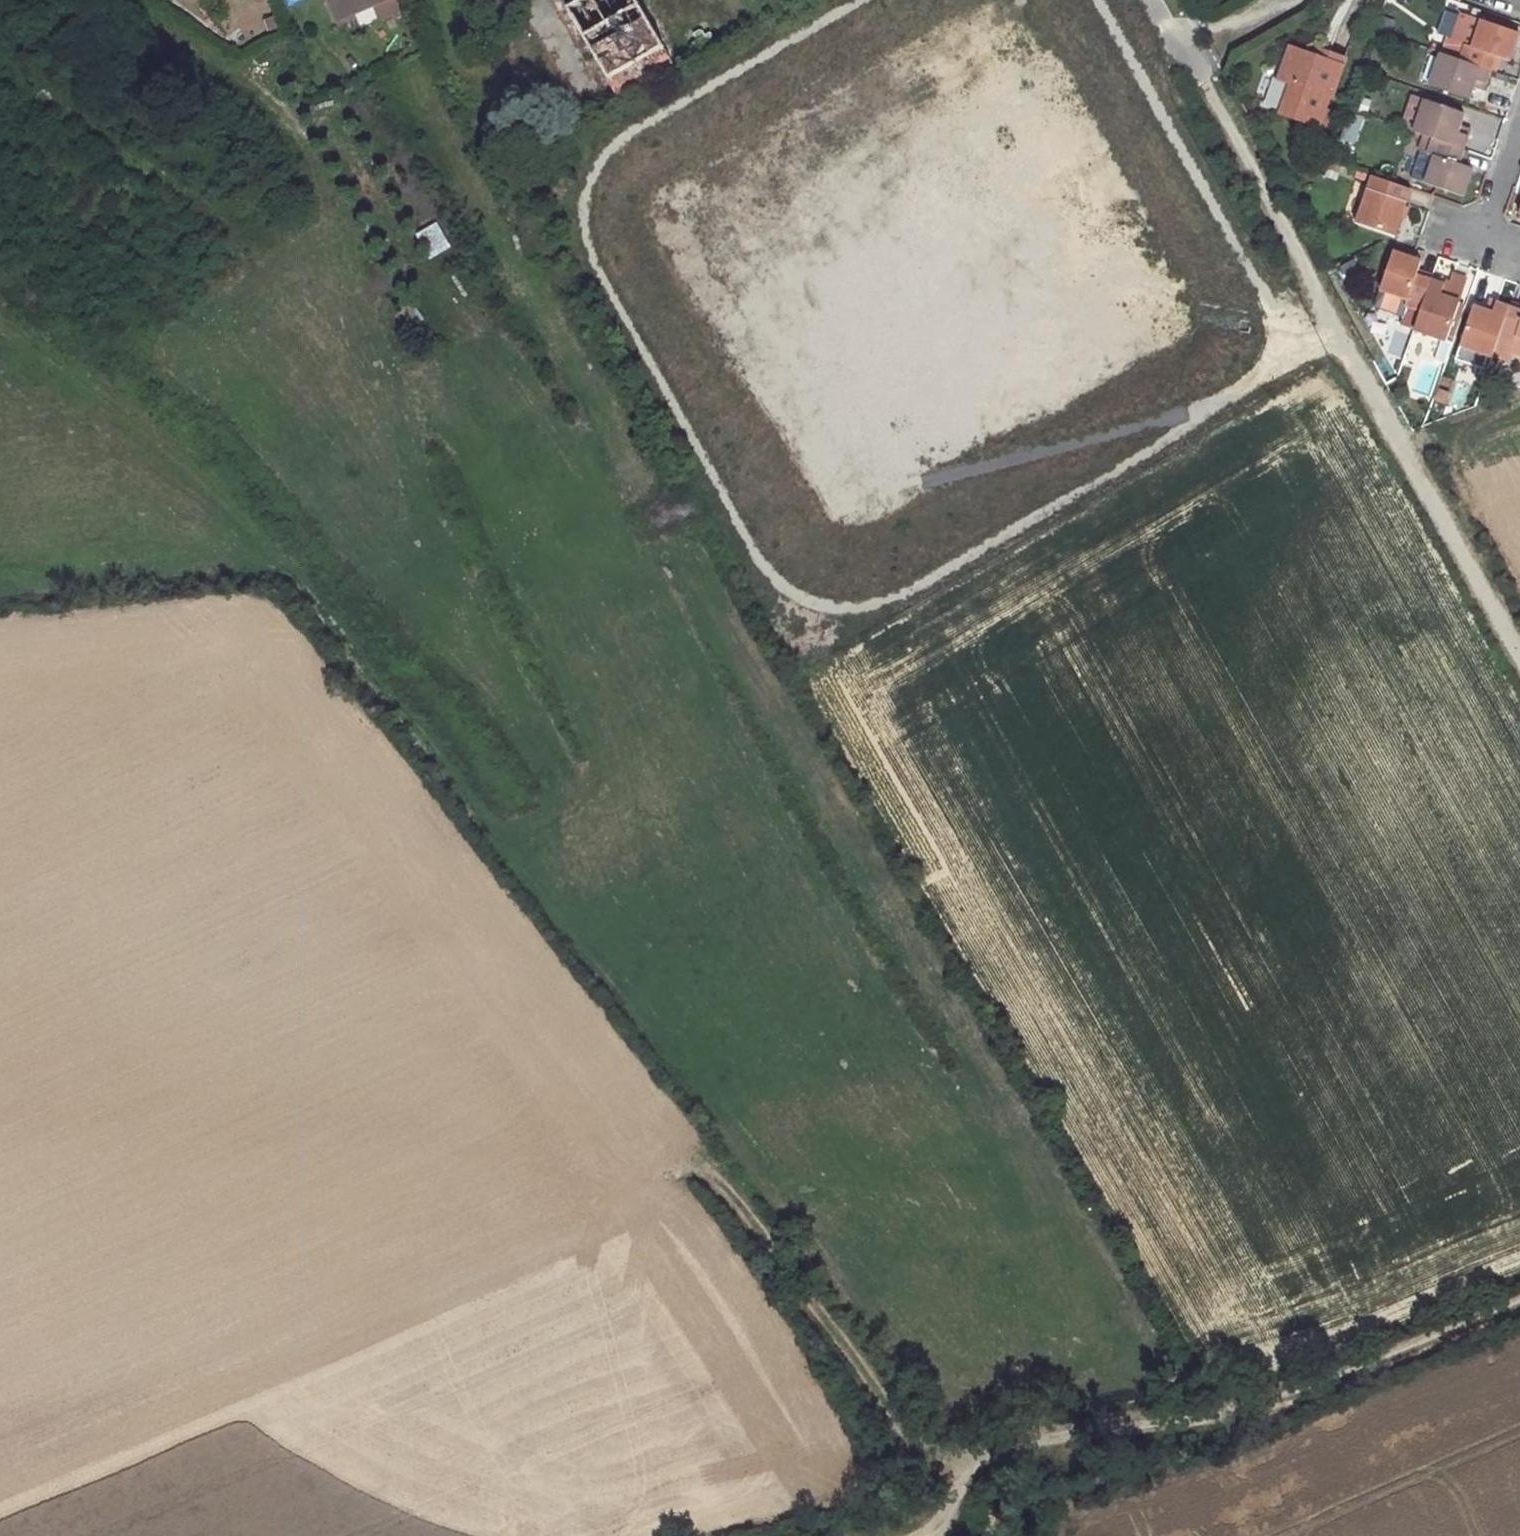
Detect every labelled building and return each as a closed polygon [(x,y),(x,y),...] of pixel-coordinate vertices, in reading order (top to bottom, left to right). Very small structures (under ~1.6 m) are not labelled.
[(339,21),(376,5),(388,0),(329,0),(339,21)] [(399,0),(388,0),(376,5),(382,18),(402,9),(399,0)] [(662,47),(665,45),(640,0),(565,0),(618,91),(670,60),(662,47)] [(1448,57),(1490,71),(1495,55),(1510,60),(1519,33),(1517,32),(1484,22),(1466,16),(1457,43),(1453,41),(1448,57)] [(1484,22),(1517,32),(1518,26),(1486,16),(1484,22)] [(700,29),(694,33),(698,39),(693,41),(692,43),(693,45),(693,46),(697,46),(713,36),(713,34),(711,32),(710,32),(704,35),(700,29)] [(1292,86),(1282,117),(1318,129),(1328,99),(1332,100),(1345,61),(1329,56),(1326,62),(1315,59),(1291,51),(1280,82),(1292,86)] [(1315,59),(1326,62),(1329,56),(1317,52),(1315,59)] [(1430,86),(1470,99),(1474,89),(1476,81),(1486,85),(1490,71),(1448,57),(1441,54),(1430,86)] [(1474,89),(1484,92),(1486,85),(1476,81),(1474,89)] [(1464,150),(1465,150),(1469,137),(1458,134),(1460,127),(1464,115),(1424,102),(1413,133),(1434,140),(1464,150)] [(1458,134),(1469,137),(1471,131),(1460,127),(1458,134)] [(1434,140),(1429,154),(1434,156),(1425,183),(1463,196),(1473,169),(1459,164),(1464,150),(1434,140)] [(1373,177),(1357,224),(1395,236),(1411,190),(1373,177)] [(1393,251),(1380,290),(1407,299),(1406,305),(1422,311),(1433,279),(1418,273),(1422,260),(1393,251)] [(1415,330),(1447,340),(1460,302),(1467,280),(1453,276),(1450,285),(1433,279),(1422,311),(1415,330)] [(1491,299),(1487,311),(1494,313),(1497,301),(1491,299)] [(1475,306),(1462,346),(1493,357),(1493,356),(1509,306),(1510,305),(1497,301),(1494,313),(1487,311),(1475,306)] [(1493,356),(1504,360),(1507,352),(1510,353),(1516,334),(1519,335),(1519,310),(1509,306),(1493,356)] [(1516,334),(1510,353),(1519,356),(1519,335),(1516,334)]
